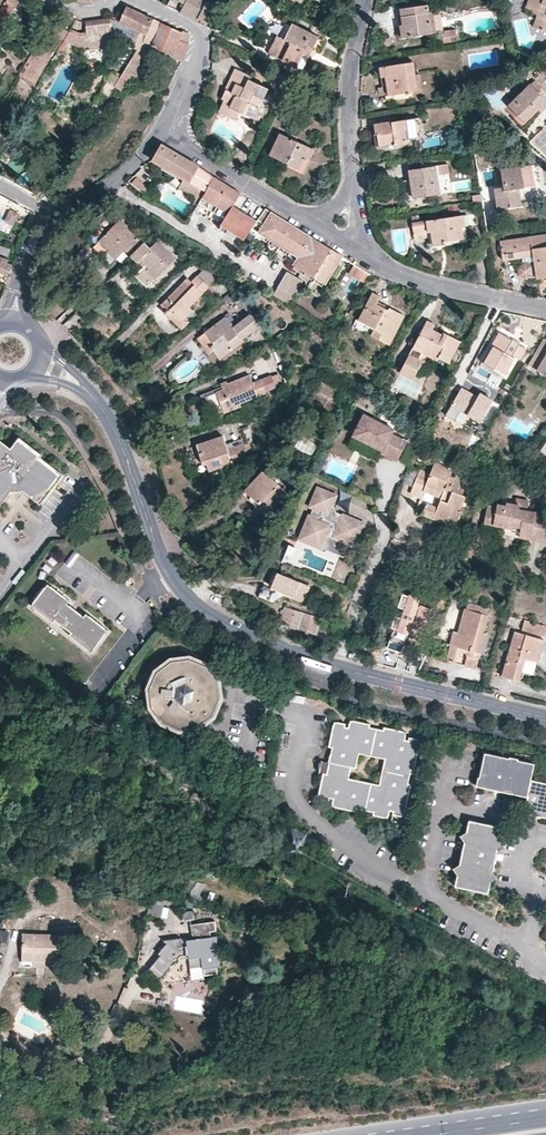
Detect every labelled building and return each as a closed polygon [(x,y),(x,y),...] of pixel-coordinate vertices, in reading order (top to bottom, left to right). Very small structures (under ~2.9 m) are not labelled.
[(6,1),(3,0),(0,0),(0,30),(14,7),(5,3),(6,1)] [(202,0),(179,0),(177,5),(178,5),(183,8),(181,13),(198,21),(199,19),(208,23),(217,7),(202,0)] [(526,11),(537,16),(534,27),(545,32),(545,0),(529,0),(526,11)] [(400,9),(402,18),(402,26),(399,26),(401,38),(431,34),(428,13),(427,5),(400,9)] [(143,41),(153,19),(126,7),(121,19),(119,22),(136,30),(134,37),(129,47),(137,50),(137,49),(139,50),(143,44),(143,41)] [(152,48),(182,60),(189,44),(190,34),(182,30),(181,31),(168,26),(153,19),(143,41),(143,44),(150,47),(151,48),(152,48)] [(110,20),(96,21),(86,22),(87,36),(81,37),(82,48),(108,45),(111,37),(110,20)] [(318,36),(293,24),(285,40),(277,36),(268,54),(302,70),(318,36)] [(455,30),(442,32),(443,42),(456,41),(455,30)] [(493,31),(494,39),(505,37),(504,30),(493,31)] [(47,40),(35,57),(46,63),(56,45),(47,40)] [(67,44),(64,42),(59,51),(63,52),(67,44)] [(135,77),(152,48),(151,48),(150,47),(143,44),(139,50),(137,49),(137,50),(124,71),(131,75),(135,77)] [(46,63),(35,57),(31,55),(18,75),(34,85),(46,63)] [(528,67),(526,62),(517,67),(514,68),(518,73),(528,67)] [(380,69),(381,77),(386,77),(389,96),(417,91),(415,76),(413,63),(380,69)] [(235,70),(230,82),(235,85),(231,93),(226,90),(221,99),(223,101),(231,105),(230,107),(240,112),(255,118),(261,107),(259,105),(267,88),(249,80),(250,77),(235,70)] [(122,90),(131,75),(124,71),(120,78),(115,87),(122,90)] [(107,82),(115,87),(120,78),(113,73),(107,82)] [(386,77),(381,77),(383,87),(377,88),(378,97),(389,96),(386,77)] [(102,91),(109,96),(115,87),(107,82),(102,91)] [(235,85),(230,82),(226,90),(231,93),(235,85)] [(508,106),(524,122),(537,110),(541,113),(545,108),(545,100),(531,85),(508,106)] [(235,121),(240,112),(230,107),(231,105),(223,101),(219,112),(235,121)] [(102,107),(91,128),(102,135),(111,120),(105,116),(108,111),(102,107)] [(419,118),(373,125),(375,135),(377,134),(379,146),(393,144),(394,146),(407,144),(406,140),(416,138),(421,133),(419,118)] [(312,149),(280,134),(270,155),(298,168),(304,157),(307,159),(312,149)] [(161,145),(153,161),(167,169),(206,192),(213,177),(202,168),(161,145)] [(30,172),(32,162),(21,159),(18,169),(30,172)] [(434,167),(410,170),(414,198),(439,194),(434,167)] [(520,167),(500,169),(503,187),(494,189),(497,209),(520,206),(518,188),(523,188),(520,167)] [(132,176),(128,183),(142,193),(147,186),(132,176)] [(233,206),(241,194),(239,193),(213,177),(206,192),(203,198),(201,201),(200,204),(225,219),(221,225),(245,241),(253,229),(257,222),(233,206)] [(272,214),(266,209),(257,222),(253,229),(298,257),(294,265),(316,278),(324,284),(342,256),(310,236),(272,214)] [(10,210),(7,215),(14,218),(17,213),(10,210)] [(14,218),(7,215),(5,220),(11,224),(14,218)] [(464,216),(412,224),(414,239),(432,237),(434,246),(446,245),(445,241),(463,238),(462,229),(466,228),(464,216)] [(126,251),(130,255),(143,242),(120,220),(100,240),(109,249),(107,251),(115,259),(126,251)] [(523,258),(533,257),(535,265),(537,279),(545,277),(545,236),(536,237),(500,242),(503,260),(523,258)] [(98,242),(107,251),(109,249),(100,240),(98,242)] [(143,242),(130,255),(137,262),(140,259),(148,267),(145,270),(153,277),(174,257),(158,242),(150,249),(143,242)] [(0,245),(0,253),(8,256),(11,249),(0,245)] [(346,259),(342,256),(324,284),(328,286),(346,259)] [(8,276),(13,265),(8,263),(8,260),(0,257),(0,273),(8,276)] [(533,257),(523,258),(524,266),(535,265),(533,257)] [(140,259),(137,262),(145,270),(148,267),(140,259)] [(370,273),(355,264),(351,271),(366,279),(370,273)] [(207,266),(196,277),(208,287),(218,276),(207,266)] [(295,297),(304,282),(289,273),(280,288),(295,297)] [(208,287),(196,277),(191,282),(187,279),(161,305),(167,311),(179,323),(186,317),(193,310),(190,307),(208,287)] [(537,279),(538,286),(545,284),(545,277),(537,279)] [(295,297),(280,288),(274,297),(289,306),(295,297)] [(376,304),(378,301),(380,297),(373,293),(358,321),(383,333),(380,340),(389,344),(404,315),(389,308),(388,310),(376,304)] [(390,306),(378,301),(376,304),(388,310),(389,308),(390,306)] [(179,323),(167,311),(165,314),(181,330),(190,321),(186,317),(179,323)] [(259,327),(250,314),(234,327),(226,317),(204,334),(213,344),(211,347),(214,350),(220,358),(243,341),(242,340),(259,327)] [(383,333),(358,321),(355,327),(367,334),(380,340),(383,333)] [(436,324),(428,321),(401,372),(414,379),(423,362),(420,359),(422,353),(438,361),(439,359),(448,363),(460,342),(443,333),(442,335),(433,330),(436,324)] [(198,339),(199,342),(209,355),(214,350),(211,347),(213,344),(204,334),(198,339)] [(499,334),(482,362),(505,376),(515,358),(513,356),(518,346),(519,345),(499,334)] [(526,351),(518,346),(513,356),(515,358),(521,361),(526,351)] [(537,371),(545,376),(545,356),(537,371)] [(283,384),(279,374),(271,377),(275,388),(283,384)] [(228,387),(216,392),(224,412),(240,406),(240,403),(275,388),(271,377),(253,383),(249,376),(228,385),(228,387)] [(214,386),(216,392),(228,387),(228,385),(226,382),(214,386)] [(478,397),(460,388),(451,405),(481,421),(493,400),(480,393),(478,397)] [(224,412),(216,392),(205,397),(209,407),(214,405),(218,414),(224,412)] [(377,448),(387,426),(361,414),(351,435),(377,448)] [(392,429),(387,426),(377,448),(379,449),(378,452),(396,460),(406,440),(391,433),(392,429)] [(202,449),(198,450),(203,466),(207,465),(209,470),(239,461),(240,463),(248,461),(244,445),(227,450),(222,437),(200,443),(202,449)] [(0,445),(0,511),(10,498),(22,496),(40,509),(63,480),(41,463),(42,460),(20,443),(12,454),(0,445)] [(429,474),(418,470),(409,493),(419,498),(422,491),(440,498),(438,507),(435,513),(449,518),(458,523),(465,496),(462,494),(467,480),(455,475),(454,477),(450,475),(451,472),(434,462),(429,474)] [(266,517),(287,494),(263,470),(253,482),(256,485),(248,494),(256,502),(254,506),(260,512),(266,517)] [(256,485),(253,482),(244,491),(248,494),(256,485)] [(340,534),(346,519),(343,518),(342,514),(335,511),(326,514),(324,518),(321,517),(322,513),(321,509),(323,503),(328,502),(330,503),(334,495),(317,487),(309,505),(314,507),(311,515),(308,514),(303,524),(310,527),(307,536),(308,540),(317,545),(321,543),(325,545),(326,549),(332,551),(340,534)] [(530,540),(531,535),(545,538),(545,537),(545,514),(527,510),(528,501),(515,498),(514,503),(506,502),(505,506),(498,505),(496,505),(487,504),(484,517),(494,519),(492,525),(511,529),(512,526),(520,528),(519,533),(519,538),(530,540)] [(446,524),(449,518),(435,513),(438,507),(434,506),(426,503),(421,514),(446,524)] [(412,523),(404,509),(393,516),(401,529),(412,523)] [(347,520),(346,519),(340,534),(332,551),(342,556),(347,543),(352,531),(357,533),(363,522),(351,518),(347,520)] [(310,527),(303,524),(298,536),(308,540),(307,536),(310,527)] [(352,545),(357,533),(352,531),(347,543),(352,545)] [(281,560),(293,564),(299,549),(287,545),(281,560)] [(310,585),(277,573),(269,591),(262,588),(259,597),(277,603),(292,596),(305,600),(310,585)] [(71,607),(48,590),(31,611),(53,629),(55,627),(71,639),(70,641),(91,659),(109,636),(87,620),(84,623),(68,610),(71,607)] [(394,628),(388,648),(402,652),(410,625),(425,630),(432,609),(418,604),(420,599),(403,594),(392,627),(394,628)] [(467,602),(465,609),(486,615),(488,609),(467,602)] [(328,620),(284,607),(279,622),(332,639),(336,629),(327,626),(328,620)] [(486,615),(465,609),(458,633),(453,632),(445,660),(475,669),(484,641),(480,640),(482,633),(486,615)] [(545,627),(524,621),(522,630),(543,635),(545,627)] [(542,640),(514,632),(502,675),(517,680),(524,658),(536,661),(542,640)] [(217,681),(206,666),(189,658),(171,660),(156,671),(148,688),(150,706),(161,721),(178,728),(196,726),(211,716),(218,699),(217,681)] [(143,694),(132,690),(127,700),(138,705),(143,694)] [(290,701),(303,703),(304,697),(291,694),(290,701)] [(330,753),(327,766),(325,777),(322,777),(317,803),(327,806),(328,802),(332,803),(331,812),(356,817),(356,815),(372,818),(372,820),(388,823),(389,816),(393,816),(392,819),(403,821),(410,789),(409,789),(412,774),(413,774),(418,744),(408,742),(408,745),(404,744),(405,736),(383,732),(382,733),(369,730),(369,729),(349,725),(347,732),(343,731),(343,728),(333,726),(327,752),(330,753)] [(529,797),(532,780),(535,763),(519,760),(519,758),(511,757),(510,758),(485,753),(480,777),(479,777),(477,786),(494,790),(494,792),(500,793),(501,791),(529,797)] [(90,768),(92,759),(81,757),(80,766),(90,768)] [(325,777),(327,766),(320,759),(317,771),(322,777),(325,777)] [(532,780),(529,797),(529,818),(537,820),(538,822),(544,823),(544,821),(545,822),(545,785),(532,780)] [(502,834),(469,827),(455,892),(488,898),(494,866),(497,866),(498,860),(497,859),(502,834)] [(160,920),(164,902),(151,899),(148,917),(160,920)] [(194,919),(193,910),(182,911),(184,920),(194,919)] [(154,963),(165,973),(182,954),(190,953),(191,957),(202,956),(204,968),(218,966),(214,935),(212,935),(212,930),(217,929),(216,920),(192,923),(193,938),(188,938),(188,945),(183,946),(182,937),(167,938),(168,942),(159,952),(161,954),(154,963)] [(44,955),(44,960),(63,961),(65,934),(24,932),(23,954),(44,955)] [(161,978),(165,973),(154,963),(150,968),(161,978)]
